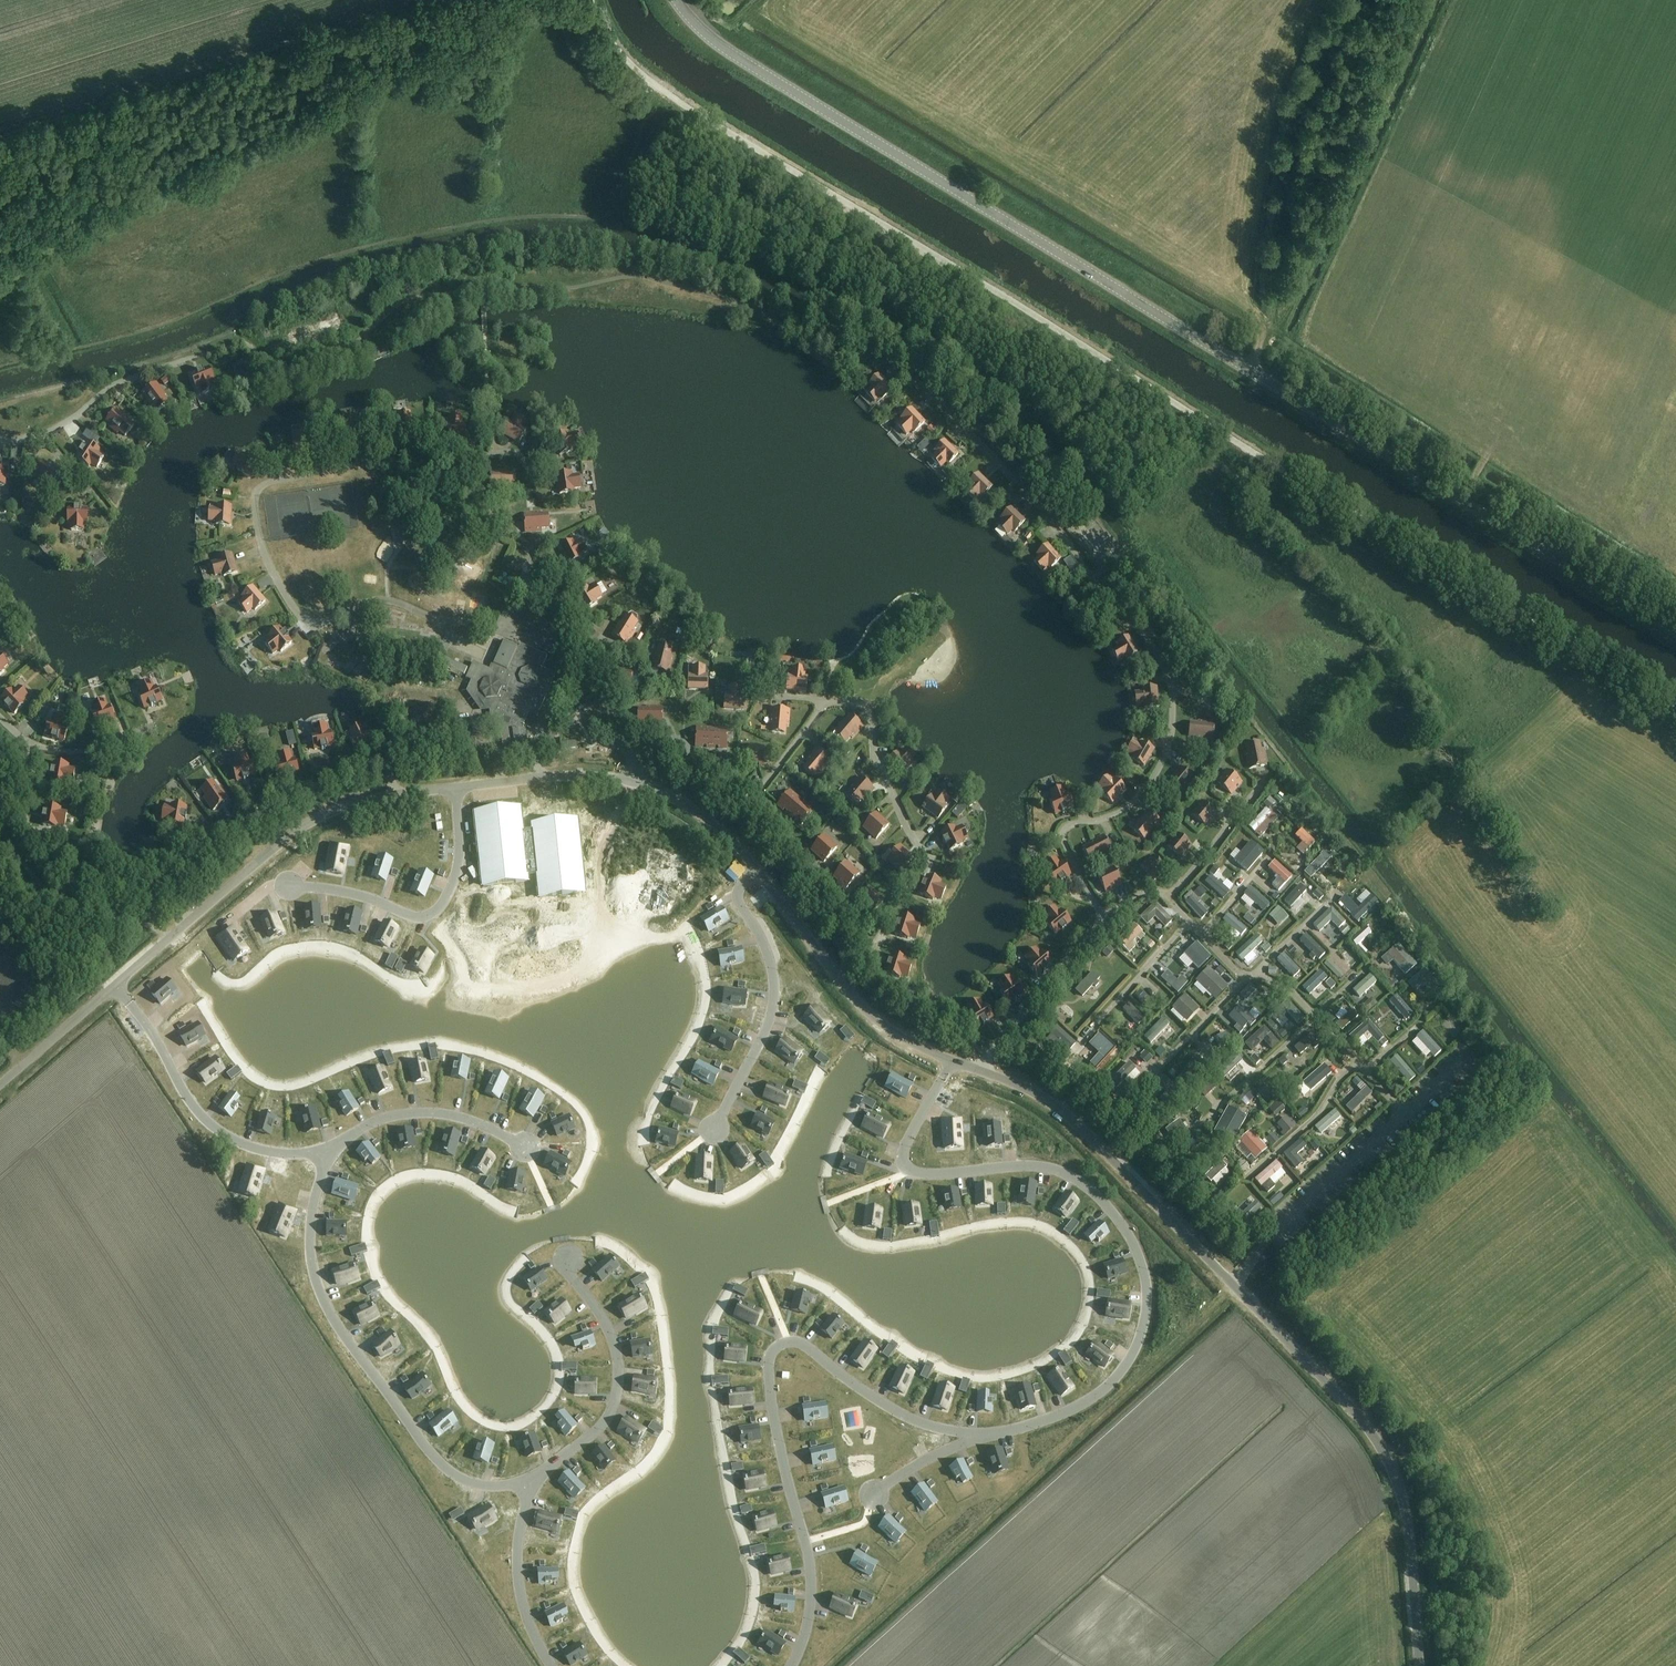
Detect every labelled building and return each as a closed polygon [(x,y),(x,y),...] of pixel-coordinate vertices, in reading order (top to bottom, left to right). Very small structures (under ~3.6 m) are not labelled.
[(213,385),(215,384),(210,369),(192,376),(198,390),(201,389),(203,396),(216,391),(213,385)] [(883,398),(892,388),(878,375),(869,385),(871,387),(866,393),(875,401),(880,396),(883,398)] [(160,414),(171,405),(165,398),(167,396),(157,384),(142,396),(151,408),(154,406),(160,414)] [(127,438),(136,427),(129,421),(130,419),(118,409),(106,425),(118,435),(120,432),(127,438)] [(914,432),(924,422),(911,409),(901,418),(904,420),(898,426),(906,435),(912,429),(914,432)] [(411,420),(410,413),(398,415),(399,422),(396,423),(398,436),(417,433),(414,420),(411,420)] [(462,424),(462,417),(450,416),(450,424),(446,424),(446,438),(465,438),(465,424),(462,424)] [(523,429),(526,422),(516,416),(512,423),(509,421),(502,433),(519,442),(526,430),(523,429)] [(568,436),(567,433),(554,437),(560,455),(573,451),(572,447),(579,445),(575,433),(568,436)] [(948,464),(952,460),(958,454),(944,441),(935,451),(937,453),(932,459),(940,467),(946,461),(948,464)] [(99,454),(101,452),(87,444),(78,460),(91,468),(92,466),(99,470),(105,458),(99,454)] [(50,485),(52,486),(60,473),(44,463),(36,477),(38,478),(35,484),(46,491),(50,485)] [(8,480),(9,465),(0,465),(0,487),(6,487),(6,480),(8,480)] [(514,487),(515,474),(507,474),(507,471),(491,471),(491,489),(506,489),(506,487),(514,487)] [(571,476),(571,473),(557,475),(560,494),(573,492),(573,488),(581,487),(579,475),(571,476)] [(982,497),(991,487),(978,474),(968,484),(971,486),(965,492),(974,500),(980,494),(982,497)] [(230,525),(231,507),(218,506),(218,509),(210,509),(209,521),(217,521),(217,525),(230,525)] [(1015,531),(1024,521),(1011,508),(1001,518),(1004,520),(998,526),(1007,534),(1012,529),(1015,531)] [(72,525),(72,533),(85,533),(86,526),(88,526),(89,511),(88,511),(82,510),(75,510),(70,510),(69,525),(72,525)] [(540,515),(540,512),(524,514),(526,531),(541,530),(541,528),(549,527),(548,514),(540,515)] [(1041,531),(1050,540),(1055,535),(1047,526),(1041,531)] [(1029,541),(1033,535),(1029,532),(1025,538),(1029,541)] [(375,558),(386,565),(398,545),(388,538),(375,558)] [(586,552),(581,541),(574,544),(573,541),(560,547),(569,564),(581,558),(580,555),(586,552)] [(1050,568),(1060,559),(1047,545),(1037,554),(1040,556),(1034,562),(1042,571),(1048,565),(1050,568)] [(224,576),(237,572),(232,554),(219,558),(220,561),(212,564),(216,575),(223,573),(224,576)] [(602,596),(595,586),(589,590),(587,587),(575,594),(585,610),(597,603),(595,600),(602,596)] [(255,610),(266,601),(253,587),(243,596),(245,599),(239,604),(247,613),(253,608),(255,610)] [(633,630),(638,621),(639,617),(632,613),(629,615),(628,617),(626,616),(622,623),(620,621),(612,635),(627,644),(635,631),(633,630)] [(281,654),(294,643),(281,628),(268,638),(270,640),(265,644),(275,656),(280,652),(281,654)] [(1127,660),(1138,653),(1129,636),(1117,644),(1119,646),(1112,651),(1118,661),(1125,657),(1127,660)] [(519,648),(503,641),(491,670),(474,662),(468,678),(472,680),(467,692),(481,711),(490,710),(491,719),(492,719),(494,735),(502,734),(503,744),(513,743),(514,750),(529,748),(526,728),(527,726),(525,725),(530,712),(539,716),(552,687),(556,689),(560,680),(556,678),(557,674),(543,668),(549,656),(521,644),(519,648)] [(670,657),(672,649),(659,646),(657,653),(655,653),(651,668),(669,672),(672,657),(670,657)] [(0,654),(0,678),(7,672),(5,670),(10,666),(0,654)] [(450,673),(460,677),(461,674),(465,675),(468,668),(447,659),(443,666),(446,667),(444,671),(449,674),(450,673)] [(313,660),(300,661),(301,669),(313,668),(313,660)] [(704,675),(704,667),(692,667),(692,675),(689,675),(688,688),(707,689),(708,675),(704,675)] [(804,677),(805,670),(793,668),(792,676),(788,676),(787,689),(806,691),(807,678),(804,677)] [(88,683),(90,690),(100,687),(97,680),(88,683)] [(155,688),(152,682),(138,688),(141,694),(138,695),(145,711),(165,702),(158,687),(155,688)] [(30,698),(20,687),(15,692),(13,690),(1,701),(15,716),(27,705),(25,703),(30,698)] [(741,696),(742,688),(729,687),(729,695),(725,694),(724,708),(743,710),(744,696),(741,696)] [(1158,706),(1156,687),(1143,689),(1143,692),(1135,693),(1137,705),(1144,704),(1145,708),(1158,706)] [(108,707),(106,701),(92,706),(94,712),(92,713),(97,729),(117,722),(111,706),(108,707)] [(662,725),(662,707),(647,707),(647,709),(638,709),(638,722),(646,722),(646,725),(662,725)] [(788,726),(789,710),(772,709),(770,724),(773,724),(772,732),(785,733),(786,725),(788,726)] [(852,738),(862,726),(849,715),(839,726),(841,728),(835,734),(845,742),(850,736),(852,738)] [(68,726),(69,720),(54,716),(53,722),(50,721),(46,737),(66,743),(70,727),(68,726)] [(534,728),(536,721),(528,718),(526,725),(534,728)] [(1212,740),(1214,722),(1199,721),(1198,723),(1190,723),(1189,735),(1197,736),(1197,739),(1212,740)] [(330,731),(328,726),(314,729),(315,735),(312,736),(315,752),(336,748),(332,731),(330,731)] [(366,731),(364,726),(350,732),(352,738),(350,739),(357,755),(376,745),(368,730),(366,731)] [(711,747),(712,728),(697,727),(696,746),(703,746),(703,744),(707,745),(707,747),(711,747)] [(712,728),(711,747),(715,747),(715,745),(719,745),(719,747),(726,748),(727,729),(712,728)] [(561,750),(578,748),(577,741),(560,743),(561,750)] [(1140,745),(1133,741),(1127,752),(1134,756),(1132,759),(1144,766),(1154,749),(1142,742),(1140,745)] [(1261,750),(1259,742),(1247,745),(1248,753),(1246,753),(1249,769),(1266,765),(1263,750),(1261,750)] [(764,764),(765,746),(749,745),(748,764),(756,764),(756,762),(760,762),(760,764),(764,764)] [(821,772),(831,760),(817,749),(807,760),(809,762),(804,768),(814,776),(819,770),(821,772)] [(294,760),(292,753),(277,758),(279,763),(276,764),(281,781),(301,775),(296,759),(294,760)] [(250,762),(248,756),(234,760),(236,766),(233,767),(237,783),(258,777),(253,761),(250,762)] [(74,785),(76,770),(70,769),(71,766),(54,763),(50,784),(67,787),(67,783),(74,785)] [(920,771),(925,775),(929,771),(923,767),(920,771)] [(1184,790),(1194,778),(1180,767),(1170,778),(1172,780),(1167,786),(1177,794),(1182,788),(1184,790)] [(1231,794),(1241,782),(1227,770),(1217,782),(1231,794)] [(1113,782),(1108,776),(1099,785),(1105,791),(1102,793),(1112,803),(1125,789),(1115,779),(1113,782)] [(863,800),(873,788),(860,777),(850,789),(852,790),(846,796),(856,805),(861,799),(863,800)] [(219,788),(214,781),(201,790),(206,797),(204,799),(214,812),(230,801),(221,787),(219,788)] [(1065,795),(1062,788),(1050,793),(1054,800),(1050,802),(1055,814),(1061,812),(1062,814),(1069,811),(1068,809),(1074,806),(1068,794),(1065,795)] [(789,815),(802,800),(790,791),(778,805),(783,809),(785,808),(788,811),(786,812),(789,815)] [(948,799),(939,792),(934,798),(931,796),(923,807),(938,818),(946,807),(944,805),(948,799)] [(953,800),(957,803),(961,798),(957,794),(953,800)] [(1264,804),(1269,808),(1275,802),(1272,798),(1270,797),(1265,803),(1264,804)] [(802,800),(789,815),(793,817),(794,816),(797,818),(796,820),(801,825),(813,810),(802,800)] [(1206,826),(1216,814),(1202,802),(1192,814),(1206,826)] [(188,807),(172,804),(171,807),(165,806),(163,821),(169,822),(168,825),(185,828),(188,807)] [(66,828),(68,813),(63,812),(63,809),(46,806),(43,826),(59,829),(59,827),(66,828)] [(1273,814),(1267,808),(1250,827),(1261,838),(1276,822),(1271,817),(1273,814)] [(520,809),(476,814),(483,886),(527,881),(527,877),(538,876),(540,898),(573,894),(573,891),(584,890),(577,821),(555,824),(555,827),(544,828),(544,825),(532,826),(533,830),(522,831),(520,809)] [(1151,834),(1161,822),(1147,810),(1137,822),(1139,824),(1134,830),(1144,838),(1149,832),(1151,834)] [(876,839),(889,825),(876,814),(863,828),(876,839)] [(956,831),(954,827),(942,833),(944,839),(943,840),(945,846),(947,845),(950,851),(962,845),(961,842),(968,838),(963,827),(956,831)] [(1303,829),(1296,836),(1304,843),(1298,849),(1305,855),(1310,849),(1317,842),(1303,829)] [(1182,857),(1191,845),(1177,833),(1167,845),(1182,857)] [(1098,858),(1112,851),(1103,835),(1090,843),(1091,845),(1084,848),(1089,860),(1097,856),(1098,858)] [(824,862),(837,848),(824,836),(812,850),(824,862)] [(331,844),(326,872),(343,875),(348,848),(331,844)] [(1263,854),(1251,844),(1236,862),(1247,872),(1263,854)] [(900,871),(913,857),(900,846),(888,860),(900,871)] [(1325,853),(1304,873),(1311,880),(1331,859),(1325,853)] [(1152,880),(1165,870),(1154,855),(1141,865),(1152,880)] [(379,856),(372,877),(386,881),(393,861),(379,856)] [(1300,858),(1292,867),(1297,872),(1305,863),(1300,858)] [(1059,865),(1055,859),(1045,866),(1049,872),(1046,874),(1054,886),(1059,882),(1061,884),(1066,880),(1065,878),(1070,874),(1062,863),(1059,865)] [(1276,861),(1269,868),(1280,878),(1273,885),(1280,891),(1286,884),(1287,884),(1293,877),(1276,861)] [(847,888),(859,874),(847,863),(834,877),(847,888)] [(1216,865),(1209,873),(1214,877),(1220,869),(1216,865)] [(1106,892),(1121,885),(1113,868),(1098,875),(1106,892)] [(420,871),(411,892),(425,897),(433,877),(420,871)] [(939,885),(940,882),(928,877),(925,883),(923,882),(921,888),(923,889),(920,895),(933,900),(934,897),(941,899),(946,888),(939,885)] [(1300,885),(1284,901),(1291,908),(1307,891),(1300,885)] [(1200,886),(1194,892),(1201,899),(1207,893),(1200,886)] [(1250,889),(1244,896),(1264,913),(1269,906),(1250,889)] [(1317,890),(1313,894),(1319,901),(1324,896),(1317,890)] [(1276,893),(1271,897),(1275,901),(1280,896),(1276,893)] [(1345,897),(1339,903),(1352,916),(1351,916),(1357,922),(1377,903),(1371,897),(1358,910),(1345,897)] [(575,908),(583,913),(588,903),(581,898),(575,908)] [(1187,904),(1203,920),(1209,914),(1193,898),(1187,904)] [(1165,929),(1172,922),(1155,905),(1140,919),(1147,926),(1155,919),(1165,929)] [(319,907),(305,908),(307,930),(321,929),(319,907)] [(1278,907),(1269,916),(1278,924),(1279,922),(1281,925),(1289,917),(1278,907)] [(720,908),(702,920),(710,932),(728,920),(720,908)] [(1059,913),(1054,908),(1045,915),(1049,921),(1047,923),(1055,934),(1060,930),(1062,931),(1067,927),(1065,926),(1070,921),(1062,911),(1059,913)] [(1345,923),(1332,909),(1314,927),(1320,933),(1331,922),(1339,930),(1345,923)] [(348,911),(343,932),(357,935),(362,914),(348,911)] [(1248,913),(1243,918),(1251,924),(1255,920),(1248,913)] [(275,915),(262,921),(271,940),(284,934),(275,915)] [(913,924),(914,920),(901,916),(899,923),(897,922),(895,928),(897,929),(895,935),(908,939),(909,935),(916,938),(920,926),(913,924)] [(1229,916),(1224,922),(1241,936),(1246,930),(1229,916)] [(385,923),(375,942),(388,949),(397,930),(385,923)] [(1121,938),(1118,942),(1129,953),(1137,945),(1134,943),(1144,933),(1135,924),(1127,933),(1121,938)] [(1346,926),(1339,932),(1344,936),(1350,930),(1346,926)] [(1366,927),(1351,940),(1356,946),(1371,932),(1366,927)] [(232,928),(218,938),(234,961),(248,951),(232,928)] [(1158,932),(1155,935),(1160,940),(1163,936),(1158,932)] [(1256,935),(1236,954),(1242,961),(1263,942),(1256,935)] [(1306,935),(1299,942),(1312,954),(1310,957),(1313,960),(1316,958),(1318,960),(1325,953),(1306,935)] [(1151,941),(1147,945),(1151,949),(1155,945),(1151,941)] [(1229,943),(1225,947),(1229,951),(1233,947),(1229,943)] [(1266,943),(1260,949),(1265,954),(1271,948),(1266,943)] [(1195,944),(1184,956),(1198,969),(1209,957),(1195,944)] [(1103,953),(1107,957),(1114,950),(1109,946),(1103,953)] [(1292,946),(1287,952),(1291,956),(1296,951),(1292,946)] [(1399,946),(1388,955),(1406,975),(1417,966),(1399,946)] [(742,949),(721,951),(723,966),(744,963),(742,949)] [(1040,955),(1035,949),(1026,957),(1031,963),(1028,965),(1037,975),(1042,971),(1043,973),(1048,969),(1047,967),(1052,963),(1043,952),(1040,955)] [(421,950),(412,966),(424,973),(433,957),(421,950)] [(391,954),(385,967),(392,970),(398,958),(391,954)] [(1283,954),(1276,961),(1293,979),(1300,972),(1283,954)] [(904,963),(906,960),(893,955),(891,962),(889,961),(887,967),(889,968),(887,974),(900,979),(901,975),(908,977),(912,965),(904,963)] [(401,959),(395,969),(402,973),(408,963),(401,959)] [(1330,961),(1325,965),(1338,979),(1343,974),(1330,961)] [(1220,968),(1216,972),(1221,976),(1225,973),(1220,968)] [(1227,989),(1209,970),(1197,982),(1216,1000),(1227,989)] [(1439,988),(1424,971),(1408,985),(1415,993),(1421,988),(1426,988),(1432,995),(1439,988)] [(1094,972),(1076,991),(1083,998),(1094,986),(1097,988),(1100,984),(1098,982),(1101,979),(1094,972)] [(1320,972),(1304,988),(1311,996),(1328,980),(1320,972)] [(1168,973),(1162,979),(1177,993),(1186,984),(1180,978),(1177,981),(1168,973)] [(1013,983),(1009,977),(999,984),(1003,990),(1000,992),(1008,1004),(1013,1000),(1015,1002),(1020,998),(1019,996),(1024,993),(1016,981),(1013,983)] [(1370,977),(1353,992),(1360,999),(1377,984),(1370,977)] [(167,980),(150,994),(159,1005),(176,992),(167,980)] [(1331,980),(1327,985),(1332,990),(1336,985),(1331,980)] [(1390,982),(1387,984),(1394,992),(1396,990),(1400,986),(1396,981),(1392,984),(1390,982)] [(1250,985),(1240,995),(1243,997),(1249,992),(1252,995),(1256,991),(1250,985)] [(726,989),(724,1004),(745,1006),(746,992),(726,989)] [(1194,995),(1201,1001),(1206,996),(1199,989),(1194,995)] [(1139,991),(1133,997),(1140,1003),(1146,997),(1139,991)] [(1444,991),(1436,998),(1441,1003),(1449,997),(1444,991)] [(1396,996),(1389,1002),(1406,1022),(1413,1016),(1396,996)] [(1185,998),(1173,1010),(1183,1020),(1195,1008),(1185,998)] [(983,1007),(978,1000),(968,1007),(972,1013),(969,1015),(977,1027),(982,1023),(984,1025),(989,1021),(988,1019),(993,1016),(986,1004),(983,1007)] [(1287,1001),(1271,1016),(1277,1023),(1287,1013),(1299,1025),(1305,1019),(1287,1001)] [(1450,1001),(1445,1005),(1454,1015),(1459,1011),(1450,1001)] [(1367,1003),(1362,1007),(1367,1014),(1372,1009),(1367,1003)] [(1054,1005),(1048,1007),(1050,1015),(1057,1013),(1054,1005)] [(1126,1009),(1124,1011),(1129,1015),(1134,1020),(1140,1026),(1145,1020),(1135,1009),(1130,1005),(1126,1009)] [(1239,1005),(1229,1015),(1238,1024),(1235,1028),(1241,1034),(1244,1030),(1243,1029),(1248,1024),(1251,1027),(1256,1022),(1249,1014),(1250,1013),(1245,1008),(1244,1010),(1239,1005)] [(816,1008),(805,1018),(819,1034),(830,1024),(816,1008)] [(1358,1018),(1354,1012),(1337,1026),(1342,1032),(1358,1018)] [(1377,1012),(1371,1017),(1376,1023),(1382,1018),(1377,1012)] [(1330,1014),(1325,1019),(1330,1025),(1336,1020),(1330,1014)] [(1164,1019),(1145,1039),(1150,1044),(1169,1024),(1164,1019)] [(1369,1022),(1350,1038),(1356,1044),(1364,1037),(1368,1041),(1372,1038),(1373,1038),(1382,1048),(1388,1043),(1369,1022)] [(197,1024),(179,1035),(187,1047),(205,1036),(197,1024)] [(846,1027),(840,1032),(849,1042),(855,1037),(846,1027)] [(1264,1028),(1245,1045),(1252,1053),(1264,1042),(1271,1051),(1279,1044),(1264,1028)] [(1451,1043),(1457,1040),(1450,1028),(1445,1031),(1451,1043)] [(718,1029),(711,1041),(731,1051),(737,1039),(718,1029)] [(1058,1029),(1052,1036),(1070,1052),(1076,1045),(1058,1029)] [(1285,1029),(1279,1034),(1283,1039),(1289,1033),(1285,1029)] [(1320,1039),(1314,1032),(1295,1048),(1301,1056),(1312,1046),(1315,1050),(1320,1046),(1317,1042),(1320,1039)] [(1423,1032),(1417,1038),(1436,1058),(1442,1052),(1423,1032)] [(1225,1033),(1215,1038),(1219,1048),(1230,1042),(1225,1033)] [(1100,1035),(1090,1046),(1106,1060),(1116,1049),(1100,1035)] [(785,1040),(777,1052),(794,1064),(802,1053),(785,1040)] [(221,1044),(210,1051),(214,1058),(225,1050),(221,1044)] [(437,1046),(430,1047),(432,1062),(439,1061),(437,1046)] [(1161,1047),(1155,1053),(1160,1058),(1166,1052),(1161,1047)] [(390,1051),(383,1054),(388,1066),(395,1063),(390,1051)] [(1145,1052),(1143,1055),(1143,1061),(1146,1064),(1152,1058),(1145,1052)] [(819,1053),(815,1059),(825,1067),(830,1061),(819,1053)] [(1254,1055),(1251,1059),(1257,1066),(1261,1062),(1254,1055)] [(1236,1056),(1217,1074),(1223,1081),(1242,1063),(1236,1056)] [(1283,1056),(1279,1061),(1283,1066),(1288,1061),(1283,1056)] [(1398,1056),(1390,1062),(1409,1084),(1416,1077),(1398,1056)] [(215,1059),(198,1072),(206,1083),(224,1070),(215,1059)] [(454,1065),(452,1077),(466,1080),(470,1062),(460,1060),(459,1066),(454,1065)] [(1182,1080),(1180,1082),(1188,1088),(1199,1072),(1203,1075),(1206,1071),(1202,1068),(1204,1065),(1203,1065),(1196,1060),(1189,1069),(1184,1078),(1182,1080)] [(425,1062),(411,1065),(415,1083),(429,1080),(425,1062)] [(700,1062),(693,1074),(712,1084),(719,1072),(700,1062)] [(1129,1064),(1107,1087),(1113,1092),(1124,1081),(1135,1070),(1129,1064)] [(1419,1064),(1415,1067),(1421,1074),(1425,1071),(1419,1064)] [(1325,1065),(1304,1083),(1312,1092),(1332,1074),(1325,1065)] [(383,1068),(370,1074),(378,1094),(391,1089),(383,1068)] [(495,1073),(486,1093),(499,1099),(508,1079),(495,1073)] [(893,1074),(886,1087),(906,1098),(912,1085),(893,1074)] [(674,1078),(671,1085),(681,1089),(684,1082),(674,1078)] [(1212,1079),(1203,1087),(1209,1094),(1218,1086),(1212,1079)] [(795,1081),(792,1088),(805,1093),(808,1086),(795,1081)] [(1362,1093),(1346,1108),(1352,1114),(1373,1094),(1362,1083),(1357,1088),(1362,1093)] [(1398,1083),(1392,1089),(1397,1095),(1404,1089),(1398,1083)] [(1263,1084),(1257,1090),(1263,1097),(1270,1090),(1263,1084)] [(770,1085),(765,1098),(785,1106),(790,1093),(770,1085)] [(1305,1086),(1296,1092),(1302,1102),(1311,1097),(1305,1086)] [(1249,1088),(1242,1095),(1250,1102),(1256,1096),(1249,1088)] [(531,1091),(521,1110),(533,1117),(544,1098),(531,1091)] [(344,1104),(340,1106),(347,1116),(359,1109),(349,1093),(340,1098),(344,1104)] [(231,1094),(220,1109),(231,1117),(239,1107),(235,1105),(239,1100),(231,1094)] [(679,1094),(673,1107),(689,1115),(695,1102),(679,1094)] [(865,1096),(861,1102),(873,1109),(877,1102),(865,1096)] [(1303,1107),(1296,1113),(1301,1119),(1308,1113),(1303,1107)] [(315,1108),(301,1112),(307,1133),(320,1130),(315,1108)] [(1223,1119),(1216,1131),(1222,1134),(1221,1135),(1228,1139),(1234,1142),(1237,1137),(1247,1118),(1234,1111),(1229,1108),(1223,1119)] [(1335,1110),(1315,1127),(1321,1134),(1341,1118),(1335,1110)] [(870,1114),(863,1127),(882,1137),(889,1125),(870,1114)] [(261,1115),(257,1133),(271,1136),(275,1118),(261,1115)] [(758,1115),(752,1127),(768,1136),(775,1123),(758,1115)] [(569,1116),(552,1124),(558,1137),(575,1129),(569,1116)] [(1169,1123),(1166,1117),(1159,1122),(1163,1127),(1169,1123)] [(961,1120),(943,1121),(945,1149),(962,1148),(961,1120)] [(1287,1120),(1279,1127),(1284,1132),(1282,1134),(1285,1137),(1296,1126),(1294,1123),(1292,1125),(1287,1120)] [(1132,1121),(1129,1124),(1140,1135),(1144,1130),(1138,1124),(1137,1125),(1132,1121)] [(1192,1141),(1179,1122),(1166,1132),(1179,1150),(1192,1141)] [(1000,1125),(986,1126),(987,1147),(1002,1146),(1000,1125)] [(1353,1128),(1349,1132),(1353,1136),(1357,1132),(1353,1128)] [(660,1129),(657,1143),(674,1148),(678,1134),(660,1129)] [(447,1131),(440,1152),(454,1156),(460,1135),(447,1131)] [(413,1132),(398,1133),(400,1151),(414,1150),(413,1132)] [(1266,1149),(1251,1132),(1240,1141),(1255,1158),(1266,1149)] [(1273,1134),(1266,1140),(1273,1147),(1279,1141),(1273,1134)] [(1307,1147),(1301,1140),(1284,1155),(1297,1170),(1304,1164),(1297,1156),(1307,1147)] [(369,1144),(358,1153),(365,1163),(369,1160),(372,1165),(380,1158),(369,1144)] [(743,1146),(731,1154),(742,1169),(754,1161),(743,1146)] [(481,1151),(472,1167),(485,1174),(494,1159),(481,1151)] [(765,1152),(759,1157),(768,1170),(774,1165),(765,1152)] [(1210,1152),(1204,1158),(1208,1163),(1215,1156),(1210,1152)] [(551,1153),(545,1166),(565,1176),(571,1164),(551,1153)] [(1323,1153),(1317,1158),(1322,1163),(1328,1158),(1323,1153)] [(846,1155),(841,1169),(862,1176),(867,1162),(846,1155)] [(330,1158),(329,1166),(352,1168),(352,1160),(330,1158)] [(698,1158),(697,1180),(711,1181),(712,1159),(698,1158)] [(1222,1161),(1206,1177),(1211,1183),(1228,1167),(1222,1161)] [(1241,1161),(1237,1164),(1244,1172),(1249,1167),(1244,1161),(1243,1163),(1241,1161)] [(1282,1170),(1276,1163),(1255,1181),(1261,1188),(1262,1187),(1268,1194),(1275,1188),(1269,1181),(1282,1170)] [(248,1167),(239,1194),(255,1200),(265,1173),(248,1167)] [(1183,1168),(1176,1174),(1185,1184),(1192,1178),(1191,1177),(1194,1174),(1189,1169),(1186,1172),(1183,1168)] [(510,1173),(507,1191),(522,1193),(524,1175),(510,1173)] [(489,1177),(484,1187),(490,1190),(496,1181),(489,1177)] [(337,1181),(333,1195),(354,1201),(358,1187),(337,1181)] [(716,1181),(716,1194),(723,1194),(724,1181),(716,1181)] [(1022,1182),(1019,1204),(1033,1206),(1036,1184),(1022,1182)] [(991,1186),(977,1187),(978,1206),(992,1205),(991,1186)] [(1066,1194),(1055,1208),(1066,1217),(1077,1202),(1066,1194)] [(1274,1198),(1268,1203),(1273,1208),(1279,1203),(1274,1198)] [(1005,1204),(997,1205),(998,1216),(1005,1215),(1005,1204)] [(1236,1215),(1239,1219),(1237,1221),(1243,1228),(1261,1211),(1255,1204),(1242,1216),(1239,1212),(1236,1215)] [(280,1206),(269,1232),(285,1239),(296,1213),(280,1206)] [(918,1206),(904,1208),(907,1226),(921,1224),(918,1206)] [(1215,1212),(1221,1218),(1228,1212),(1221,1206),(1215,1212)] [(867,1209),(865,1227),(879,1229),(881,1211),(867,1209)] [(1073,1219),(1063,1231),(1070,1236),(1079,1224),(1073,1219)] [(939,1221),(931,1222),(933,1238),(940,1237),(939,1221)] [(1099,1222),(1085,1235),(1091,1242),(1096,1238),(1099,1242),(1108,1234),(1099,1222)] [(346,1223),(328,1224),(328,1238),(347,1238),(346,1223)] [(884,1230),(883,1241),(891,1242),(892,1231),(884,1230)] [(366,1244),(351,1249),(353,1256),(369,1251),(366,1244)] [(610,1256),(593,1271),(603,1281),(619,1267),(610,1256)] [(1122,1259),(1105,1265),(1109,1279),(1127,1273),(1122,1259)] [(354,1264),(333,1271),(338,1284),(359,1278),(354,1264)] [(539,1269),(524,1280),(533,1291),(547,1280),(539,1269)] [(645,1274),(631,1282),(635,1289),(649,1280),(645,1274)] [(377,1281),(364,1288),(367,1295),(381,1288),(377,1281)] [(739,1283),(734,1289),(745,1296),(750,1290),(739,1283)] [(1097,1290),(1096,1298),(1110,1300),(1111,1292),(1097,1290)] [(797,1293),(792,1311),(806,1314),(810,1296),(797,1293)] [(639,1295),(620,1306),(627,1319),(646,1308),(639,1295)] [(538,1301),(530,1309),(535,1315),(543,1307),(538,1301)] [(561,1301),(546,1312),(555,1323),(570,1312),(561,1301)] [(1109,1302),(1107,1316),(1128,1319),(1130,1305),(1109,1302)] [(371,1303),(355,1311),(362,1324),(378,1315),(371,1303)] [(742,1303),(736,1315),(755,1325),(762,1312),(742,1303)] [(834,1316),(822,1330),(832,1339),(845,1326),(834,1316)] [(713,1328),(713,1335),(728,1337),(729,1329),(713,1328)] [(590,1332),(574,1338),(576,1348),(582,1346),(583,1350),(595,1345),(590,1332)] [(391,1334),(373,1345),(382,1357),(399,1345),(391,1334)] [(650,1340),(632,1342),(633,1356),(651,1355),(650,1340)] [(892,1341),(882,1355),(889,1359),(898,1346),(892,1341)] [(865,1342),(852,1360),(863,1368),(876,1350),(865,1342)] [(1096,1343),(1087,1355),(1104,1368),(1113,1356),(1096,1343)] [(727,1346),(726,1360),(744,1362),(746,1347),(727,1346)] [(1065,1351),(1058,1355),(1065,1367),(1072,1362),(1065,1351)] [(927,1362),(920,1377),(927,1380),(934,1366),(927,1362)] [(901,1367),(891,1387),(904,1394),(913,1374),(901,1367)] [(1061,1369),(1049,1377),(1061,1396),(1073,1388),(1061,1369)] [(422,1374),(404,1387),(413,1399),(430,1386),(422,1374)] [(728,1376),(712,1378),(713,1386),(729,1384),(728,1376)] [(577,1379),(577,1393),(595,1394),(595,1380),(577,1379)] [(635,1379),(634,1393),(655,1395),(656,1381),(635,1379)] [(963,1379),(959,1391),(966,1394),(970,1381),(963,1379)] [(940,1385),(933,1406),(947,1410),(954,1390),(940,1385)] [(1030,1387),(1016,1391),(1022,1411),(1036,1407),(1030,1387)] [(752,1389),(730,1392),(731,1406),(753,1404),(752,1389)] [(978,1394),(978,1412),(992,1413),(992,1400),(988,1400),(988,1394),(978,1394)] [(825,1405),(804,1407),(806,1422),(827,1419),(825,1405)] [(448,1411),(430,1424),(439,1436),(456,1422),(448,1411)] [(564,1412),(557,1418),(561,1423),(558,1426),(566,1435),(577,1426),(564,1412)] [(627,1418),(619,1430),(637,1443),(645,1431),(627,1418)] [(653,1422),(648,1429),(659,1436),(664,1430),(653,1422)] [(758,1426),(740,1429),(742,1443),(760,1440),(758,1426)] [(534,1435),(521,1439),(526,1456),(540,1452),(534,1435)] [(478,1447),(474,1458),(488,1463),(494,1445),(484,1442),(482,1448),(478,1447)] [(604,1447),(593,1456),(604,1471),(615,1462),(604,1447)] [(832,1447),(811,1451),(813,1465),(834,1462),(832,1447)] [(1002,1449),(988,1453),(995,1474),(1008,1470),(1002,1449)] [(963,1462),(951,1468),(957,1479),(960,1477),(963,1482),(972,1478),(963,1462)] [(742,1463),(731,1465),(733,1473),(744,1471),(742,1463)] [(569,1473),(559,1483),(575,1498),(585,1488),(569,1473)] [(763,1473),(745,1476),(747,1490),(765,1487),(763,1473)] [(924,1485),(912,1494),(926,1511),(937,1503),(924,1485)] [(843,1489),(822,1495),(826,1509),(848,1503),(843,1489)] [(751,1504),(741,1508),(743,1515),(754,1511),(751,1504)] [(488,1507),(470,1517),(477,1530),(495,1519),(488,1507)] [(772,1512),(754,1518),(758,1531),(776,1526),(772,1512)] [(541,1513),(537,1527),(558,1532),(561,1518),(541,1513)] [(889,1517),(880,1527),(896,1542),(905,1532),(889,1517)] [(766,1545),(751,1548),(753,1556),(768,1553),(766,1545)] [(858,1552),(851,1564),(870,1576),(877,1563),(858,1552)] [(787,1557),(769,1561),(772,1575),(790,1570),(787,1557)] [(557,1569),(539,1570),(540,1585),(552,1583),(552,1579),(558,1579),(557,1569)] [(862,1591),(859,1598),(871,1604),(874,1596),(862,1591)] [(837,1595),(831,1608),(851,1617),(857,1603),(837,1595)] [(776,1596),(775,1606),(781,1607),(781,1611),(793,1612),(794,1598),(776,1596)] [(563,1605),(546,1612),(552,1626),(563,1621),(561,1617),(567,1614),(563,1605)] [(767,1632),(759,1644),(778,1656),(785,1643),(767,1632)] [(579,1643),(564,1653),(571,1665),(587,1656),(579,1643)] [(739,1647),(733,1652),(745,1664),(750,1659),(739,1647)]
